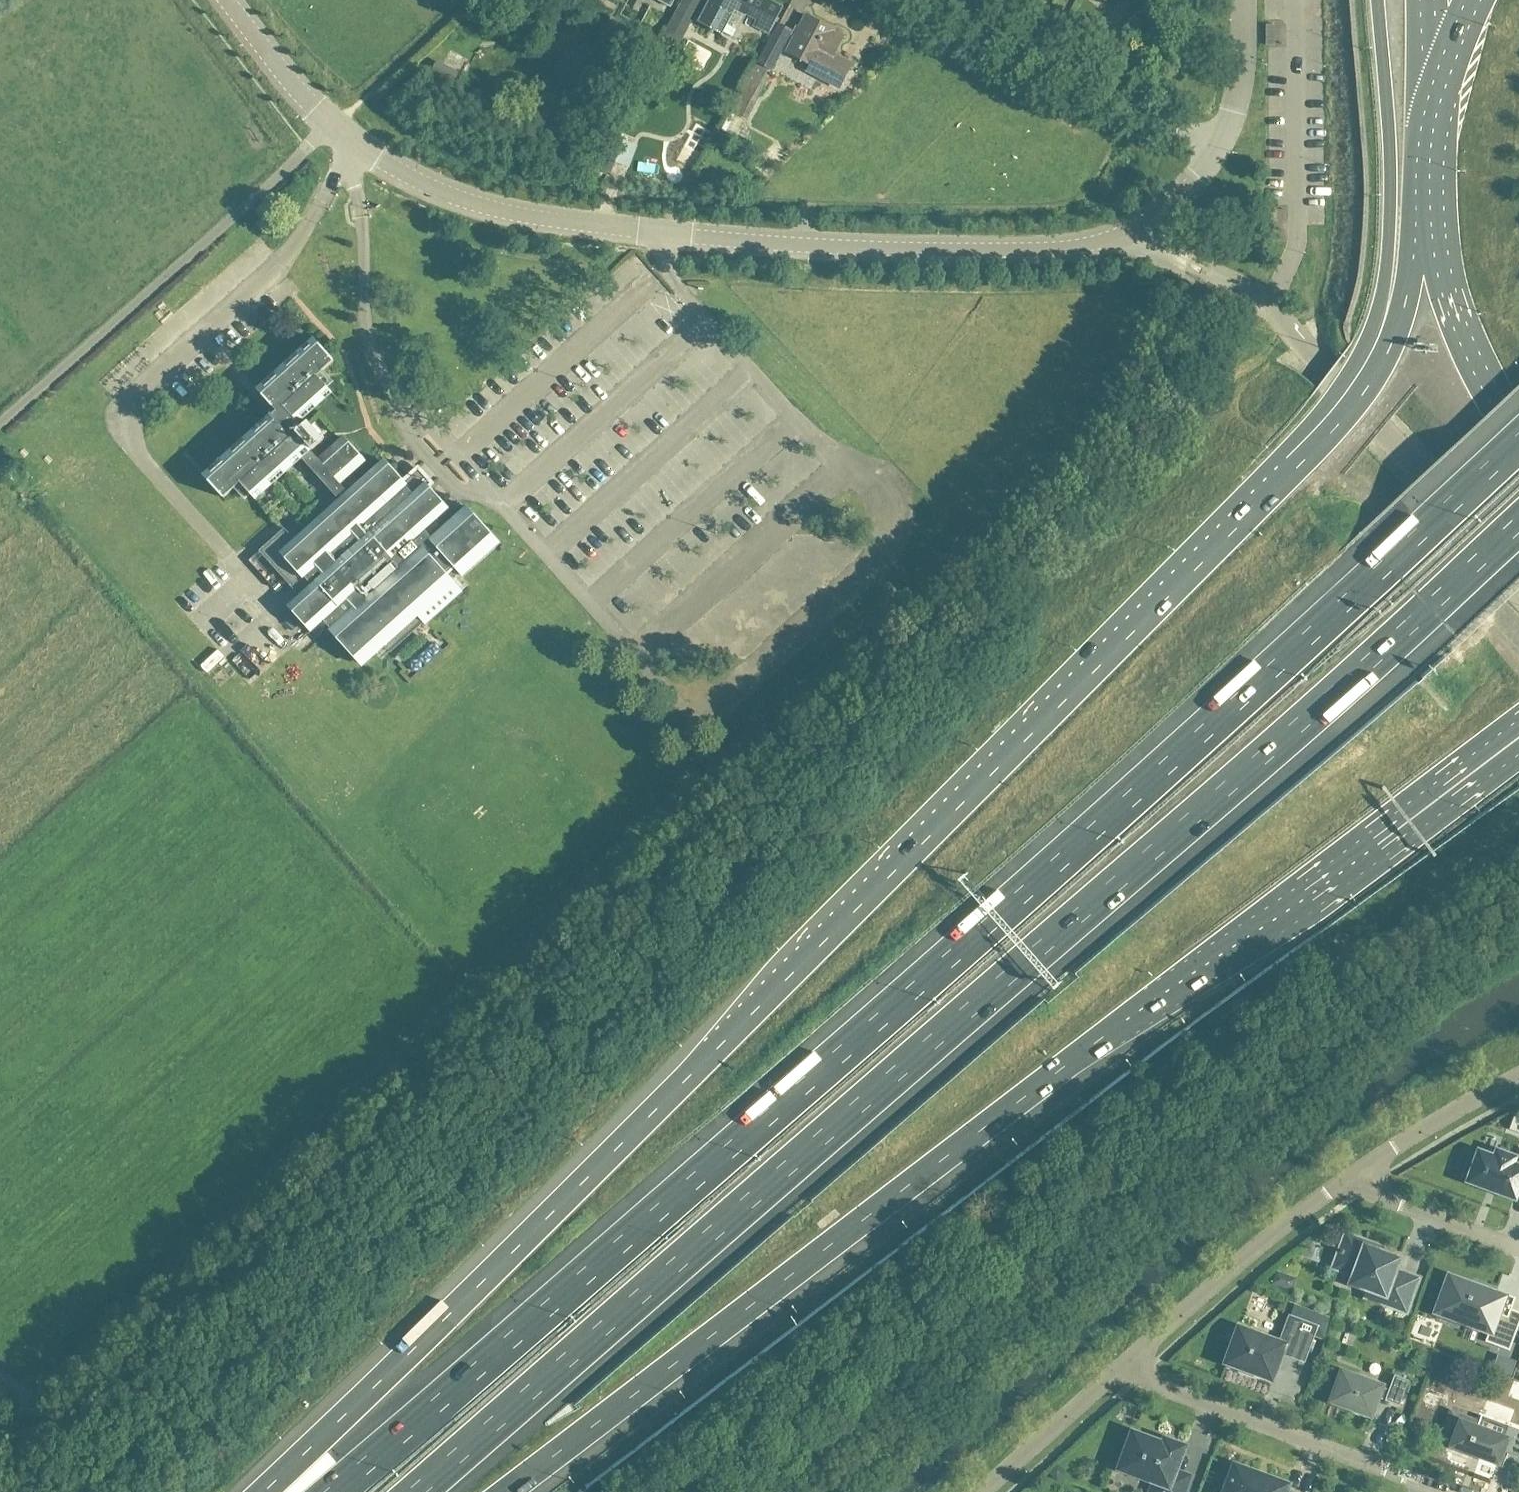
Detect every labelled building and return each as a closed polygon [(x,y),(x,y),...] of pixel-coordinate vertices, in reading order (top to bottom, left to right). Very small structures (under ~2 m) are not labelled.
[(763,0),(709,0),(698,20),(720,32),(733,8),(743,13),(743,12),(757,19),(754,24),(765,30),(761,38),(762,38),(779,6),(768,0),(767,0),(766,2),(763,0)] [(680,32),(690,14),(677,7),(668,25),(680,32)] [(794,36),(785,52),(809,65),(805,72),(840,90),(854,62),(834,52),(842,37),(831,31),(833,29),(805,15),(799,26),(796,24),(791,34),(794,36)] [(754,99),(781,49),(767,42),(741,92),(731,111),(744,118),(754,99)] [(651,63),(643,75),(649,80),(658,68),(651,63)] [(453,87),(460,78),(440,64),(434,73),(453,87)] [(664,74),(660,79),(669,85),(672,79),(664,74)] [(447,508),(427,486),(431,483),(418,469),(407,479),(404,482),(400,478),(384,459),(359,481),(351,473),(365,461),(345,438),(343,436),(318,458),(309,449),(310,448),(312,449),(323,439),(307,421),(302,426),(299,423),(333,393),(318,376),(334,361),(313,337),(256,388),(275,409),(202,474),(223,497),(240,482),(255,500),(302,458),(339,499),(293,540),(285,531),(283,532),(282,530),(260,551),(300,595),(288,605),(310,630),(319,623),(328,634),(331,631),(362,665),(385,645),(391,651),(424,622),(425,623),(462,591),(452,580),(461,572),(463,575),(499,542),(467,506),(444,527),(436,518),(447,508)] [(206,676),(224,660),(217,652),(199,669),(206,676)] [(1518,1166),(1512,1163),(1514,1157),(1498,1151),(1495,1157),(1481,1152),(1481,1151),(1480,1151),(1479,1152),(1480,1152),(1478,1157),(1470,1154),(1464,1172),(1471,1175),(1470,1179),(1469,1179),(1469,1180),(1470,1180),(1486,1186),(1486,1187),(1488,1188),(1489,1186),(1496,1189),(1496,1191),(1498,1192),(1498,1190),(1514,1196),(1515,1197),(1515,1196),(1518,1184),(1518,1165),(1518,1166)] [(1368,1243),(1347,1235),(1335,1266),(1355,1274),(1352,1282),(1366,1287),(1363,1294),(1406,1310),(1417,1278),(1395,1270),(1399,1258),(1367,1246),(1368,1243)] [(1518,1324),(1518,1311),(1500,1304),(1502,1298),(1487,1292),(1489,1287),(1476,1282),(1475,1286),(1450,1277),(1440,1305),(1438,1310),(1490,1329),(1486,1340),(1510,1349),(1518,1324)] [(1272,1378),(1281,1353),(1305,1362),(1318,1324),(1289,1314),(1278,1342),(1240,1327),(1227,1361),(1272,1378)] [(1378,1380),(1345,1368),(1333,1400),(1371,1414),(1377,1396),(1385,1399),(1385,1400),(1399,1405),(1408,1379),(1395,1374),(1389,1389),(1381,1386),(1376,1384),(1378,1380)] [(1446,1429),(1458,1433),(1453,1444),(1498,1461),(1502,1450),(1503,1447),(1511,1450),(1510,1452),(1518,1455),(1518,1428),(1508,1424),(1482,1414),(1478,1423),(1452,1413),(1446,1429)] [(1184,1445),(1166,1439),(1164,1443),(1133,1432),(1130,1440),(1126,1438),(1119,1457),(1123,1459),(1120,1467),(1155,1480),(1153,1487),(1165,1491),(1183,1491),(1189,1475),(1175,1470),(1184,1445)] [(1058,1463),(1048,1472),(1057,1481),(1063,1476),(1064,1470),(1058,1463)] [(1288,1484),(1266,1476),(1267,1474),(1265,1474),(1265,1476),(1259,1473),(1260,1472),(1258,1471),(1258,1473),(1235,1464),(1225,1491),(1285,1491),(1288,1484)]
